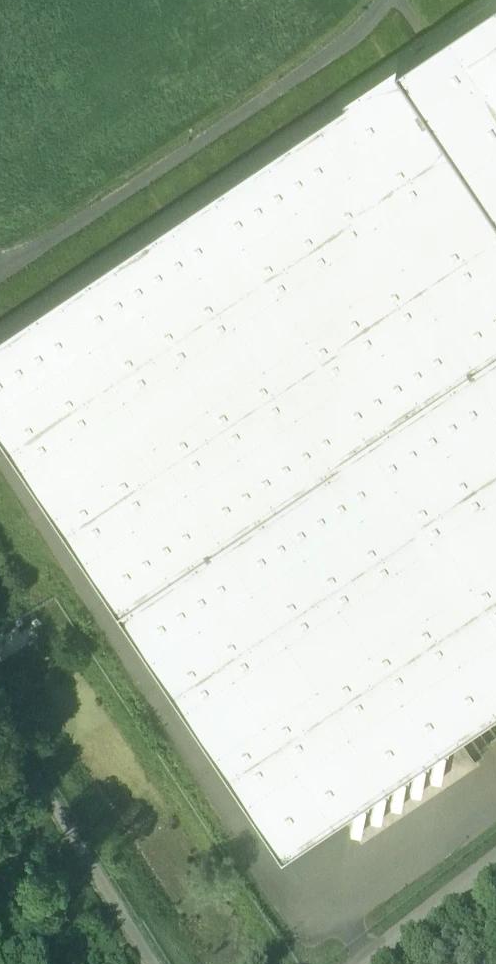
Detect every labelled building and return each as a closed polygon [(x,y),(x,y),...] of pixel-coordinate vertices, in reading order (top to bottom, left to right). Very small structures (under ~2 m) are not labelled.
[(0,319),(0,428),(277,842),(355,790),(354,800),(367,803),(372,779),(376,776),(374,787),(387,789),(392,765),(395,763),(393,773),(407,776),(412,752),(415,750),(413,760),(427,762),(432,739),(435,736),(433,746),(447,749),(452,725),(495,696),(495,0),(476,0),(0,319)]
